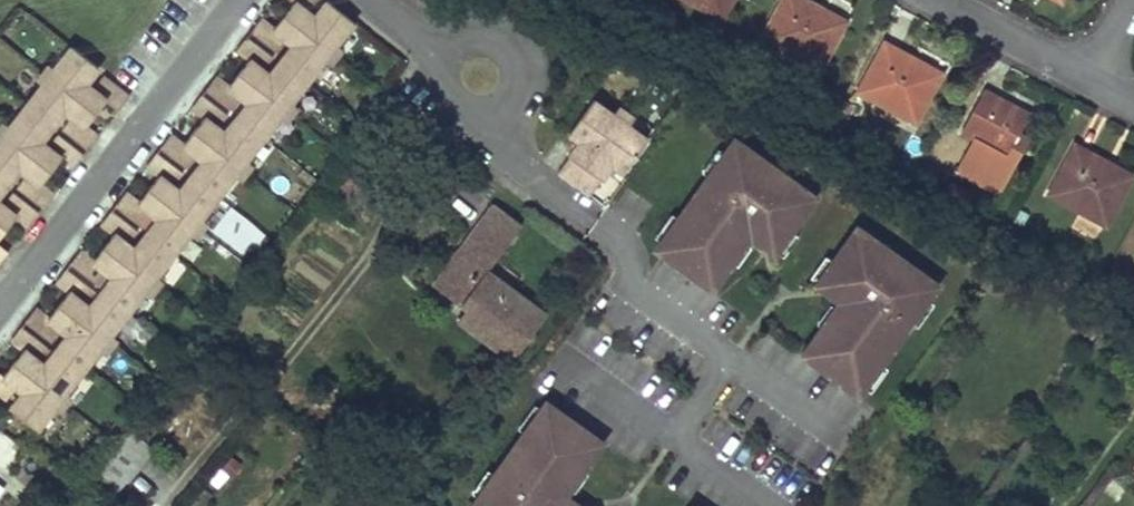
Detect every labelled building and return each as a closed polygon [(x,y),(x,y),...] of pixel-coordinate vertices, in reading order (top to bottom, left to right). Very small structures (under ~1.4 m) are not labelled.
[(317,0),(291,0),(293,2),(273,27),(261,18),(250,31),(276,52),(286,39),(293,45),(270,75),(263,69),(273,57),(247,36),(236,50),(248,60),(228,85),(216,75),(205,89),(231,110),(241,97),(248,102),(224,132),(217,127),(227,115),(201,94),(190,108),(203,117),(183,143),(170,134),(160,147),(186,168),(196,155),(203,161),(179,191),(173,185),(182,173),(156,152),(145,166),(158,176),(138,201),(125,191),(115,205),(141,226),(151,213),(158,219),(134,249),(127,243),(137,231),(111,210),(100,224),(113,234),(93,259),(80,249),(69,263),(96,284),(106,271),(112,277),(90,305),(89,306),(82,301),(92,289),(66,268),(55,282),(67,292),(47,317),(35,307),(24,321),(51,342),(61,329),(67,335),(44,365),(37,359),(47,347),(21,326),(10,340),(22,350),(2,375),(0,373),(0,395),(6,400),(15,387),(22,393),(10,408),(36,429),(48,413),(45,412),(67,384),(70,385),(93,355),(91,354),(113,325),(115,327),(138,297),(136,296),(158,267),(160,269),(184,239),(181,238),(203,209),(206,211),(229,181),(227,179),(249,151),(251,153),(274,123),(272,121),(294,93),(296,95),(320,65),(317,63),(339,35),(342,37),(354,21),(327,0),(314,16),(308,11),(317,0)] [(420,2),(436,14),(444,4),(438,0),(421,0),(420,2)] [(722,18),(732,0),(688,0),(722,18)] [(818,70),(842,26),(815,12),(818,6),(806,0),(782,0),(761,39),(818,70)] [(815,12),(842,26),(845,21),(818,6),(815,12)] [(884,42),(858,91),(915,122),(938,79),(911,64),(914,59),(884,42)] [(19,169),(25,174),(16,187),(42,207),(53,193),(40,183),(60,158),(73,168),(84,154),(57,133),(47,146),(41,141),(64,111),(71,116),(61,129),(87,149),(98,135),(85,126),(105,100),(118,110),(129,96),(102,75),(93,88),(86,83),(98,67),(72,46),(60,61),(62,63),(40,92),(38,90),(15,120),(17,122),(0,143),(0,193),(19,169)] [(914,59),(911,64),(938,79),(941,73),(914,59)] [(983,89),(961,130),(974,138),(986,144),(978,157),(967,151),(955,171),(997,193),(1016,158),(1008,153),(1019,132),(1029,113),(983,89)] [(558,172),(590,195),(613,164),(624,172),(647,140),(593,101),(570,132),(581,141),(558,172)] [(1028,136),(1019,132),(1008,153),(1016,158),(1028,136)] [(660,251),(714,290),(734,262),(731,260),(743,242),(750,233),(783,256),(791,246),(782,239),(788,230),(791,232),(817,196),(736,138),(725,153),(727,155),(712,177),(709,175),(679,218),(682,220),(660,251)] [(974,138),(967,151),(978,157),(986,144),(974,138)] [(1075,144),(1048,193),(1106,224),(1129,180),(1102,166),(1105,161),(1075,144)] [(709,175),(712,177),(727,155),(725,153),(721,150),(705,172),(709,175)] [(1132,175),(1105,161),(1102,166),(1129,180),(1132,175)] [(948,183),(941,195),(961,205),(968,193),(948,183)] [(15,216),(28,226),(38,212),(12,191),(2,204),(0,202),(0,235),(15,216)] [(521,224),(494,204),(435,283),(469,308),(481,317),(473,329),(513,358),(544,316),(485,272),(521,224)] [(822,326),(801,354),(855,392),(878,362),(880,363),(911,321),(909,319),(924,297),(927,299),(938,284),(857,226),(832,262),(834,264),(827,273),(819,267),(811,277),(844,301),(837,310),(824,328),(822,326)] [(797,237),(791,232),(788,230),(782,239),(791,246),(797,237)] [(750,247),(743,242),(731,260),(734,262),(738,264),(750,247)] [(834,264),(832,262),(825,258),(819,267),(827,273),(834,264)] [(924,297),(909,319),(911,321),(915,324),(931,302),(927,299),(924,297)] [(824,328),(837,310),(831,305),(818,323),(822,326),(824,328)] [(481,317),(469,308),(460,319),(473,329),(481,317)] [(604,441),(550,402),(528,434),(525,432),(495,474),(497,476),(482,498),(479,496),(472,505),(579,505),(562,494),(569,485),(582,467),(584,469),(604,441)] [(113,444),(97,466),(105,473),(98,483),(114,496),(153,446),(127,426),(113,444)] [(582,467),(569,485),(576,489),(588,472),(584,469),(582,467)] [(482,498),(497,476),(495,474),(491,471),(475,493),(479,496),(482,498)]
